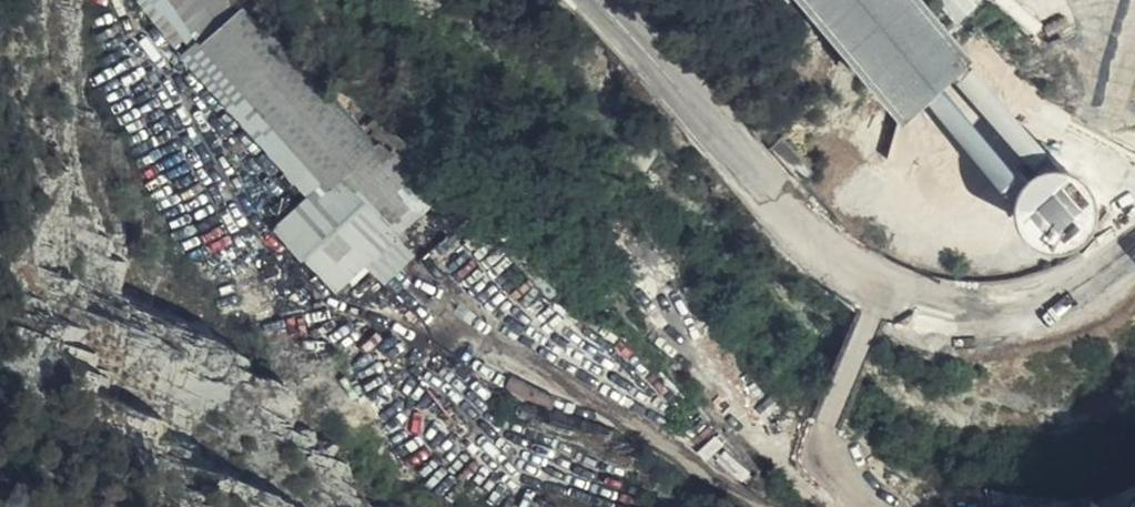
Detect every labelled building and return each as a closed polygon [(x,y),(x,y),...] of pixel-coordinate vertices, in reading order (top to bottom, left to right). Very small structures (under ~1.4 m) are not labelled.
[(247,2),(246,1),(245,0),(158,0),(199,46),(247,2)] [(925,0),(793,0),(896,128),(971,53),(925,0)] [(1056,0),(1031,0),(1049,19),(1056,0)] [(333,186),(376,146),(247,2),(199,46),(327,190),(333,186)] [(382,141),(376,146),(333,186),(349,199),(353,194),(393,237),(438,195),(394,146),(389,150),(382,141)] [(1092,222),(1092,212),(1090,202),(1085,193),(1078,186),(1070,180),(1060,177),(1050,176),(1040,178),(1030,182),(1023,189),(1017,197),(1013,207),(1012,217),(1013,226),(1017,235),(1023,243),(1031,250),(1039,254),(1049,256),(1059,255),(1069,252),(1077,247),(1084,240),(1089,232),(1092,222)] [(451,209),(460,201),(456,195),(446,205),(451,209)] [(322,303),(375,253),(343,221),(292,272),(322,303)] [(689,302),(705,284),(641,231),(627,249),(689,302)] [(780,434),(793,424),(770,396),(767,397),(760,389),(755,393),(763,402),(756,407),(780,434)]
